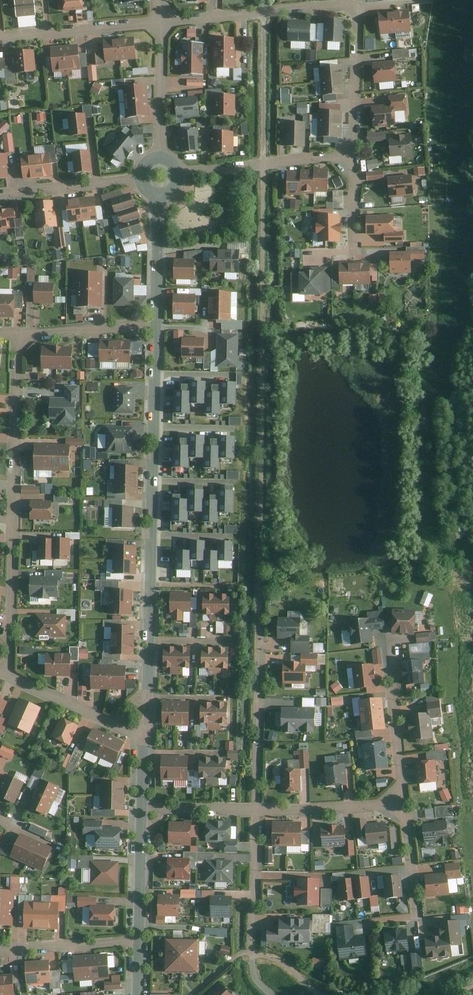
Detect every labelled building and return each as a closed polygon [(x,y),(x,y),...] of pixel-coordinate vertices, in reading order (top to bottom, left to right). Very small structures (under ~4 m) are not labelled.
[(83,0),(63,0),(63,10),(84,8),(83,0)] [(37,16),(36,6),(15,8),(16,18),(20,18),(37,16)] [(408,13),(394,14),(395,33),(410,31),(408,13)] [(394,14),(378,15),(380,34),(395,33),(394,14)] [(37,16),(20,18),(21,26),(38,24),(37,16)] [(322,41),(343,42),(344,19),(323,18),(322,41)] [(286,41),(309,41),(310,21),(287,20),(286,41)] [(187,28),(187,37),(197,37),(197,28),(187,28)] [(121,59),(137,57),(135,37),(119,39),(121,59)] [(236,52),(236,37),(215,37),(215,52),(236,52)] [(105,60),(121,59),(119,39),(103,40),(104,51),(105,60)] [(204,59),(204,42),(181,42),(181,59),(204,59)] [(379,51),(379,44),(368,44),(368,52),(379,51)] [(66,69),(80,68),(79,66),(79,53),(78,46),(64,47),(66,69)] [(52,70),(66,69),(64,47),(51,48),(52,70)] [(416,48),(408,49),(408,48),(391,50),(392,59),(409,57),(416,56),(416,48)] [(13,51),(14,65),(15,73),(36,71),(34,49),(13,51)] [(306,49),(305,60),(314,61),(315,50),(306,49)] [(105,60),(104,51),(95,52),(96,64),(105,64),(105,60)] [(236,67),(236,52),(215,52),(215,67),(236,67)] [(86,53),(79,53),(79,66),(87,66),(86,53)] [(204,75),(204,59),(181,59),(181,75),(204,75)] [(396,81),(394,60),(371,62),(373,83),(396,81)] [(15,73),(14,65),(5,66),(6,77),(7,83),(16,82),(15,73)] [(282,72),(289,74),(291,68),(284,65),(282,72)] [(96,66),(88,67),(89,80),(98,80),(96,66)] [(341,81),(340,67),(320,69),(321,83),(341,81)] [(342,95),(341,81),(321,83),(322,97),(342,95)] [(98,94),(103,85),(95,82),(91,90),(98,94)] [(148,101),(147,86),(124,88),(126,103),(148,101)] [(236,94),(222,94),(222,88),(206,89),(205,99),(214,99),(214,115),(236,115),(236,94)] [(280,88),(280,103),(291,103),(290,94),(289,94),(289,88),(280,88)] [(175,98),(177,118),(184,117),(185,118),(200,117),(198,96),(204,95),(203,89),(188,91),(189,97),(175,98)] [(393,106),(393,110),(406,109),(404,94),(388,95),(388,104),(389,106),(393,106)] [(150,116),(148,101),(126,103),(127,118),(139,117),(150,116)] [(298,103),(298,112),(310,112),(310,103),(298,103)] [(82,105),(83,113),(85,113),(86,117),(92,116),(91,104),(82,105)] [(395,124),(393,110),(393,106),(389,106),(388,104),(370,105),(372,127),(395,124)] [(339,126),(339,112),(318,112),(317,125),(339,126)] [(88,134),(86,117),(85,113),(83,113),(67,115),(70,136),(88,134)] [(308,128),(309,114),(302,114),(302,122),(284,121),(284,146),(304,146),(304,128),(308,128)] [(139,117),(127,118),(121,119),(122,125),(139,124),(139,117)] [(339,139),(339,126),(317,125),(317,138),(339,139)] [(200,137),(199,127),(193,128),(178,129),(179,145),(181,145),(181,152),(199,151),(198,137),(200,137)] [(122,162),(138,143),(145,142),(143,128),(131,129),(126,135),(122,131),(106,149),(122,162)] [(414,129),(415,137),(423,136),(422,128),(414,129)] [(212,131),(212,152),(234,152),(234,131),(212,131)] [(385,131),(367,133),(367,142),(386,140),(385,131)] [(5,152),(14,151),(12,133),(2,134),(5,152)] [(388,138),(389,157),(400,156),(401,159),(413,158),(410,134),(403,134),(403,135),(393,136),(394,138),(388,138)] [(63,147),(56,148),(57,155),(64,155),(64,152),(76,150),(75,143),(63,145),(63,147)] [(74,173),(92,171),(90,150),(72,152),(74,173)] [(9,178),(7,167),(9,167),(7,153),(0,154),(0,179),(9,178)] [(38,178),(53,176),(50,156),(36,158),(38,178)] [(24,180),(38,178),(36,158),(21,160),(24,180)] [(366,161),(367,169),(378,168),(377,159),(366,161)] [(328,186),(329,162),(313,162),(313,165),(312,186),(328,186)] [(313,165),(299,165),(299,167),(297,189),(312,190),(312,186),(313,165)] [(299,167),(285,166),(283,191),(297,192),(297,189),(299,167)] [(413,168),(414,176),(425,175),(424,167),(413,168)] [(366,172),(367,181),(383,179),(383,175),(386,175),(385,171),(383,171),(382,171),(366,172)] [(386,177),(388,198),(413,195),(411,174),(386,177)] [(333,181),(336,188),(343,185),(340,178),(333,181)] [(116,214),(134,209),(131,196),(110,202),(114,214),(116,214)] [(95,198),(81,199),(84,222),(98,220),(95,198)] [(81,199),(67,201),(68,210),(69,223),(84,222),(81,199)] [(34,211),(36,229),(58,226),(56,215),(55,210),(56,210),(56,208),(54,209),(53,200),(35,202),(36,211),(34,211)] [(290,200),(289,210),(300,210),(301,200),(290,200)] [(15,228),(16,238),(24,237),(22,218),(15,219),(14,208),(0,209),(0,230),(15,228)] [(140,222),(141,221),(138,208),(134,209),(116,214),(120,227),(140,222)] [(340,242),(340,234),(341,233),(340,223),(339,223),(339,216),(339,214),(332,215),(332,209),(311,209),(312,217),(316,217),(316,223),(314,223),(314,234),(316,234),(317,243),(340,242)] [(69,223),(68,210),(62,211),(64,227),(64,230),(70,230),(69,223)] [(383,234),(393,234),(393,215),(379,215),(365,216),(365,235),(383,234)] [(97,243),(98,252),(107,251),(104,228),(103,220),(96,221),(99,242),(97,243)] [(121,238),(143,233),(140,222),(120,227),(118,227),(121,238)] [(53,229),(56,248),(66,247),(64,230),(64,227),(53,229)] [(403,234),(393,234),(383,234),(383,243),(403,243),(403,234)] [(69,245),(70,256),(80,255),(78,244),(69,245)] [(405,247),(405,252),(410,252),(410,259),(424,259),(424,247),(422,247),(410,247),(405,247)] [(61,249),(53,250),(54,259),(62,259),(61,249)] [(184,252),(184,259),(195,259),(195,263),(203,263),(203,250),(184,252)] [(211,273),(225,273),(226,252),(211,252),(211,263),(211,271),(211,273)] [(225,273),(240,273),(240,252),(226,252),(225,273)] [(410,273),(410,259),(410,252),(405,252),(389,252),(389,273),(410,273)] [(174,259),(174,280),(195,280),(195,263),(195,259),(184,259),(174,259)] [(354,285),(353,263),(339,264),(339,275),(339,285),(354,285)] [(353,263),(354,285),(370,285),(370,276),(370,265),(370,263),(353,263)] [(27,282),(34,282),(35,282),(35,266),(27,266),(27,282)] [(290,294),(297,294),(297,296),(319,295),(319,293),(326,293),(326,267),(309,267),(309,271),(303,271),(303,272),(297,272),(297,273),(289,273),(290,294)] [(8,268),(8,279),(17,279),(17,273),(21,273),(21,268),(8,268)] [(101,291),(102,274),(76,273),(76,290),(101,291)] [(134,306),(134,296),(134,279),(134,278),(114,278),(113,306),(134,306)] [(134,279),(134,296),(147,296),(147,285),(141,285),(141,279),(134,279)] [(54,283),(35,282),(34,282),(33,303),(53,304),(54,283)] [(193,289),(192,294),(196,294),(196,304),(202,304),(202,289),(193,289)] [(101,307),(101,291),(76,290),(75,307),(101,307)] [(14,295),(14,309),(22,309),(22,291),(14,291),(14,295)] [(231,307),(232,292),(210,292),(210,307),(231,307)] [(14,309),(14,295),(0,294),(0,318),(14,318),(14,309)] [(196,315),(196,304),(196,294),(192,294),(174,294),(173,315),(196,315)] [(232,321),(231,307),(210,307),(209,320),(224,321),(232,321)] [(232,321),(224,321),(224,330),(229,330),(237,330),(243,330),(243,321),(232,321)] [(217,367),(218,367),(238,368),(239,334),(237,334),(237,330),(229,330),(229,334),(217,334),(217,350),(217,367)] [(182,358),(205,358),(205,352),(205,338),(183,337),(182,358)] [(99,363),(115,363),(115,340),(100,340),(99,363)] [(115,363),(131,363),(131,340),(115,340),(115,363)] [(41,369),(56,370),(57,347),(42,346),(41,369)] [(56,370),(72,370),(72,347),(57,347),(56,370)] [(86,369),(95,369),(96,359),(86,359),(86,369)] [(46,382),(46,374),(27,373),(27,381),(46,382)] [(88,392),(98,392),(98,383),(88,383),(88,392)] [(190,393),(174,393),(174,414),(191,414),(191,404),(206,404),(206,417),(222,417),(222,406),(238,406),(238,385),(221,385),(221,394),(207,394),(207,384),(190,383),(190,393)] [(57,420),(57,426),(75,426),(75,420),(75,402),(79,402),(79,386),(65,386),(64,398),(49,398),(49,419),(57,420)] [(114,387),(114,413),(134,414),(134,388),(114,387)] [(88,431),(94,428),(91,420),(84,423),(88,431)] [(134,427),(106,427),(105,454),(133,454),(134,427)] [(189,447),(174,447),(174,469),(189,470),(189,459),(204,459),(204,469),(220,469),(220,460),(235,460),(235,438),(219,438),(219,448),(206,448),(206,439),(189,439),(189,447)] [(34,470),(52,471),(53,447),(35,447),(34,470)] [(52,471),(70,472),(71,448),(53,447),(52,471)] [(85,458),(96,458),(96,448),(85,448),(85,458)] [(115,467),(115,481),(138,481),(139,467),(115,467)] [(228,478),(240,479),(240,470),(228,470),(228,478)] [(138,481),(115,481),(114,494),(138,495),(138,481)] [(188,502),(173,501),(173,526),(190,526),(190,514),(202,514),(202,523),(219,523),(219,514),(234,514),(234,492),(218,492),(218,501),(204,501),(204,492),(188,492),(188,502)] [(68,495),(54,495),(54,503),(68,503),(68,495)] [(52,502),(30,501),(30,520),(34,521),(34,525),(42,525),(43,521),(51,521),(52,502)] [(133,529),(134,508),(113,508),(113,529),(133,529)] [(237,533),(237,525),(225,525),(225,533),(237,533)] [(54,562),(54,541),(37,541),(37,562),(54,562)] [(69,542),(54,541),(54,562),(69,562),(69,542)] [(191,552),(177,552),(176,572),(192,572),(192,562),(204,562),(204,572),(219,572),(219,563),(233,562),(234,544),(219,544),(218,553),(205,553),(206,543),(191,543),(191,552)] [(113,547),(113,561),(137,561),(137,548),(113,547)] [(137,561),(113,561),(113,575),(124,575),(137,575),(137,561)] [(45,572),(45,578),(58,578),(58,580),(62,580),(62,572),(45,572)] [(45,578),(30,578),(29,598),(58,599),(58,580),(58,578),(45,578)] [(101,591),(110,591),(118,592),(119,581),(107,581),(101,581),(101,591)] [(132,616),(132,592),(118,592),(110,591),(109,616),(132,616)] [(192,594),(171,594),(170,614),(172,614),(171,622),(184,622),(184,614),(192,615),(192,612),(192,594)] [(217,623),(217,595),(203,595),(203,616),(210,616),(210,622),(217,623)] [(231,595),(217,595),(217,623),(223,623),(223,616),(231,616),(231,595)] [(436,599),(425,595),(421,605),(432,609),(436,599)] [(57,611),(57,616),(67,616),(71,616),(71,621),(75,621),(75,611),(57,611)] [(415,612),(391,612),(391,636),(414,636),(415,612)] [(368,620),(348,622),(350,647),(371,645),(369,632),(385,631),(382,613),(368,614),(368,620)] [(57,616),(36,616),(35,638),(66,639),(67,616),(57,616)] [(299,620),(277,620),(276,640),(291,640),(291,654),(309,655),(309,638),(298,638),(299,620)] [(189,626),(179,626),(179,635),(189,635),(189,626)] [(111,627),(111,641),(135,641),(135,627),(121,627),(111,627)] [(428,634),(415,636),(417,645),(429,643),(428,634)] [(135,641),(111,641),(111,656),(121,656),(135,656),(135,641)] [(338,653),(338,643),(328,643),(328,653),(338,653)] [(178,648),(165,648),(164,671),(171,671),(171,675),(177,676),(178,648)] [(190,648),(178,648),(177,676),(183,676),(183,671),(190,671),(190,648)] [(216,648),(202,648),(202,671),(209,671),(209,676),(215,676),(216,648)] [(229,649),(216,648),(215,676),(222,676),(222,672),(229,672),(229,649)] [(71,655),(71,663),(79,663),(79,660),(79,649),(70,649),(70,655),(71,655)] [(88,649),(79,649),(79,660),(88,660),(88,649)] [(410,656),(411,663),(421,662),(429,662),(429,654),(410,656)] [(70,655),(58,655),(45,655),(45,677),(58,678),(71,678),(71,663),(71,655),(70,655)] [(299,665),(282,665),(282,686),(304,686),(305,668),(316,668),(316,656),(299,656),(299,665)] [(423,685),(421,662),(411,663),(403,664),(405,687),(423,685)] [(109,691),(109,667),(91,666),(90,691),(109,691)] [(371,666),(354,668),(356,691),(373,690),(371,666)] [(126,667),(109,667),(109,691),(126,692),(126,667)] [(136,682),(127,682),(127,690),(136,690),(136,682)] [(337,684),(330,688),(335,694),(341,689),(337,684)] [(87,688),(78,688),(78,698),(86,698),(87,688)] [(428,696),(430,711),(431,717),(443,716),(440,694),(428,696)] [(333,705),(344,705),(343,696),(332,697),(333,705)] [(349,705),(358,704),(357,697),(347,698),(349,705)] [(29,736),(41,710),(19,699),(7,725),(29,736)] [(358,704),(359,719),(382,716),(380,701),(358,704)] [(162,725),(162,727),(176,728),(177,703),(163,703),(163,710),(162,725)] [(190,703),(177,703),(176,728),(190,728),(190,703)] [(215,704),(202,704),(201,726),(208,727),(208,731),(215,732),(215,704)] [(229,704),(215,704),(215,732),(221,731),(221,727),(229,727),(229,704)] [(297,710),(280,710),(280,732),(297,733),(297,710)] [(314,710),(297,710),(297,733),(314,733),(314,710)] [(430,711),(409,713),(412,740),(418,739),(418,741),(421,742),(427,742),(429,740),(428,738),(433,737),(431,717),(430,711)] [(62,716),(53,736),(71,744),(80,724),(62,716)] [(382,716),(359,719),(361,732),(371,731),(384,729),(382,716)] [(101,756),(112,733),(95,726),(85,748),(101,756)] [(355,732),(356,741),(371,739),(371,731),(361,732),(355,732)] [(112,733),(101,756),(116,763),(122,749),(126,740),(112,733)] [(357,748),(361,747),(372,746),(371,739),(356,741),(357,748)] [(387,771),(383,744),(372,746),(361,747),(365,774),(387,771)] [(79,764),(85,750),(78,747),(71,761),(79,764)] [(13,752),(5,749),(2,757),(10,761),(13,752)] [(129,752),(122,749),(116,763),(114,767),(121,770),(129,752)] [(427,751),(428,760),(435,759),(447,758),(446,749),(437,750),(427,751)] [(68,767),(73,754),(67,752),(62,764),(68,767)] [(307,770),(307,752),(297,752),(298,770),(307,770)] [(239,753),(229,753),(229,760),(231,760),(231,762),(238,762),(239,753)] [(335,758),(336,766),(344,765),(344,769),(351,768),(350,756),(335,758)] [(0,757),(0,775),(2,776),(9,762),(0,757)] [(175,782),(175,758),(161,757),(161,782),(175,782)] [(175,758),(175,782),(188,783),(189,758),(175,758)] [(214,787),(214,759),(201,759),(201,781),(207,781),(207,787),(214,787)] [(226,759),(214,759),(214,787),(219,787),(219,781),(226,781),(226,759)] [(428,760),(417,761),(419,783),(438,782),(435,759),(428,760)] [(336,766),(325,767),(327,789),(346,787),(344,769),(344,765),(336,766)] [(45,769),(38,766),(34,774),(41,777),(45,769)] [(299,793),(298,771),(280,772),(281,794),(299,793)] [(7,777),(0,793),(0,801),(13,806),(23,784),(7,777)] [(42,777),(36,791),(56,800),(62,786),(42,777)] [(103,779),(103,794),(126,794),(127,779),(103,779)] [(452,797),(448,788),(441,790),(445,800),(452,797)] [(49,815),(56,800),(36,791),(29,806),(49,815)] [(126,794),(103,794),(103,809),(117,809),(126,809),(126,794)] [(454,804),(437,806),(438,816),(455,814),(454,804)] [(368,837),(367,823),(366,818),(356,819),(358,838),(368,837)] [(233,820),(207,819),(207,839),(226,840),(232,840),(232,838),(233,820)] [(288,845),(288,821),(273,820),(273,834),(273,845),(288,845)] [(448,820),(424,823),(426,843),(450,840),(448,820)] [(98,834),(98,847),(123,848),(124,827),(104,827),(104,821),(85,821),(86,834),(98,834)] [(192,821),(170,821),(170,842),(192,842),(192,836),(192,825),(192,821)] [(302,821),(288,821),(288,845),(302,845),(302,821)] [(387,821),(367,823),(368,837),(369,844),(389,842),(387,821)] [(50,830),(34,822),(30,830),(47,837),(50,830)] [(345,825),(322,826),(323,847),(345,845),(346,845),(345,839),(345,825)] [(28,863),(39,840),(24,833),(13,855),(28,863)] [(238,838),(232,838),(232,840),(226,840),(225,853),(238,853),(238,838)] [(355,839),(345,839),(346,845),(345,845),(346,856),(356,854),(355,839)] [(0,849),(0,852),(8,855),(13,844),(4,840),(0,849)] [(39,840),(28,863),(44,870),(54,847),(39,840)] [(166,847),(162,841),(156,844),(159,850),(166,847)] [(68,854),(60,850),(57,856),(65,860),(68,854)] [(184,851),(184,857),(190,857),(190,861),(198,861),(198,851),(184,851)] [(215,851),(198,851),(198,861),(206,861),(215,861),(215,851)] [(93,859),(95,859),(95,854),(81,854),(80,867),(92,867),(93,859)] [(360,858),(362,868),(371,866),(369,856),(360,858)] [(77,867),(77,857),(69,857),(69,867),(77,867)] [(184,857),(168,857),(169,879),(190,879),(190,861),(190,857),(184,857)] [(95,859),(93,859),(92,867),(92,883),(120,884),(121,860),(95,859)] [(234,861),(215,861),(206,861),(206,881),(234,882),(234,861)] [(448,864),(449,875),(449,878),(462,877),(460,862),(448,864)] [(368,875),(354,877),(357,898),(371,896),(368,875)] [(405,897),(402,875),(384,878),(386,899),(405,897)] [(426,877),(428,895),(451,893),(449,878),(449,875),(426,877)] [(12,894),(20,894),(21,876),(12,876),(12,890),(12,894)] [(357,898),(354,877),(340,879),(343,900),(357,898)] [(321,904),(321,878),(298,878),(298,904),(321,904)] [(333,905),(333,888),(323,889),(323,906),(333,905)] [(11,907),(12,894),(12,890),(0,890),(0,907),(11,907)] [(181,894),(159,893),(159,916),(181,916),(181,894)] [(26,901),(34,901),(34,894),(20,894),(20,909),(26,909),(26,901)] [(53,894),(53,902),(60,902),(60,910),(68,910),(68,906),(68,895),(60,895),(53,894)] [(74,895),(68,895),(68,906),(77,906),(77,899),(74,899),(74,895)] [(93,904),(99,904),(99,897),(80,896),(79,906),(93,906),(93,904)] [(233,896),(215,896),(212,896),(211,917),(233,918),(233,896)] [(43,928),(44,901),(34,901),(26,901),(26,909),(25,927),(43,928)] [(53,902),(44,901),(43,928),(59,928),(60,910),(60,902),(53,902)] [(93,906),(92,925),(116,926),(117,905),(99,904),(93,904),(93,906)] [(0,907),(0,924),(11,924),(11,907),(0,907)] [(331,914),(314,913),(314,931),(326,932),(327,921),(331,921),(331,914)] [(268,941),(297,942),(297,920),(281,920),(280,929),(268,928),(268,941)] [(297,942),(311,942),(311,920),(297,920),(297,942)] [(443,937),(426,939),(428,958),(454,956),(453,945),(461,944),(458,920),(442,921),(443,937)] [(337,926),(341,960),(367,957),(364,935),(355,936),(353,924),(337,926)] [(406,930),(385,933),(388,952),(409,949),(406,930)] [(200,973),(200,938),(167,938),(167,973),(200,973)] [(231,947),(223,945),(220,953),(229,955),(231,947)] [(421,952),(409,953),(412,970),(424,968),(421,952)] [(109,953),(92,954),(94,979),(111,978),(109,953)] [(76,980),(94,979),(92,954),(75,955),(75,959),(76,972),(76,980)] [(326,966),(326,957),(313,957),(313,966),(326,966)] [(76,972),(75,959),(64,960),(64,973),(76,972)] [(50,962),(27,964),(28,984),(52,982),(51,970),(50,962)] [(62,969),(51,970),(52,982),(52,989),(63,987),(62,969)] [(0,974),(0,994),(14,994),(13,974),(0,974)] [(375,981),(366,983),(367,989),(376,987),(375,981)] [(222,982),(208,994),(233,994),(222,982)]
